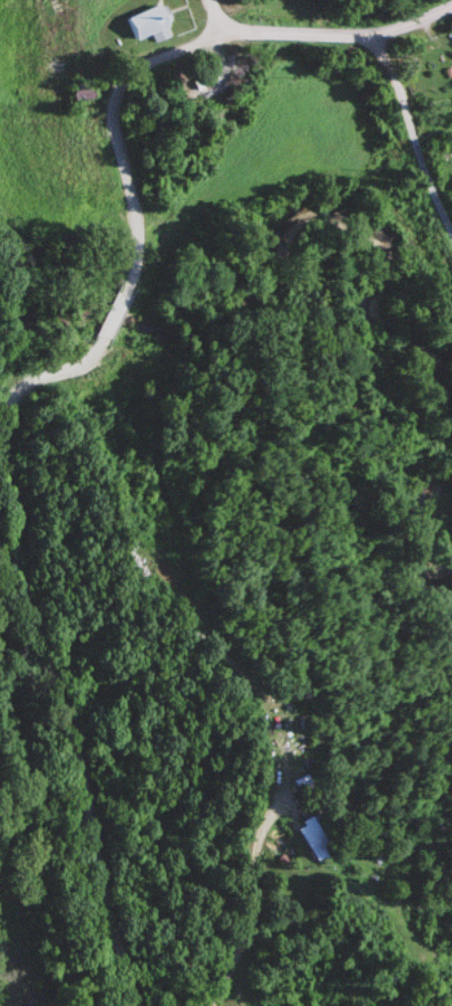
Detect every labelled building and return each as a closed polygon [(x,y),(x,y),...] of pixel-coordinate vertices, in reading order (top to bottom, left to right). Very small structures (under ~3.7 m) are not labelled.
[(136,41),(153,35),(156,43),(174,37),(163,6),(128,18),(136,41)] [(223,93),(216,74),(200,80),(207,99),(223,93)] [(335,841),(322,814),(296,826),(309,853),(335,841)]
